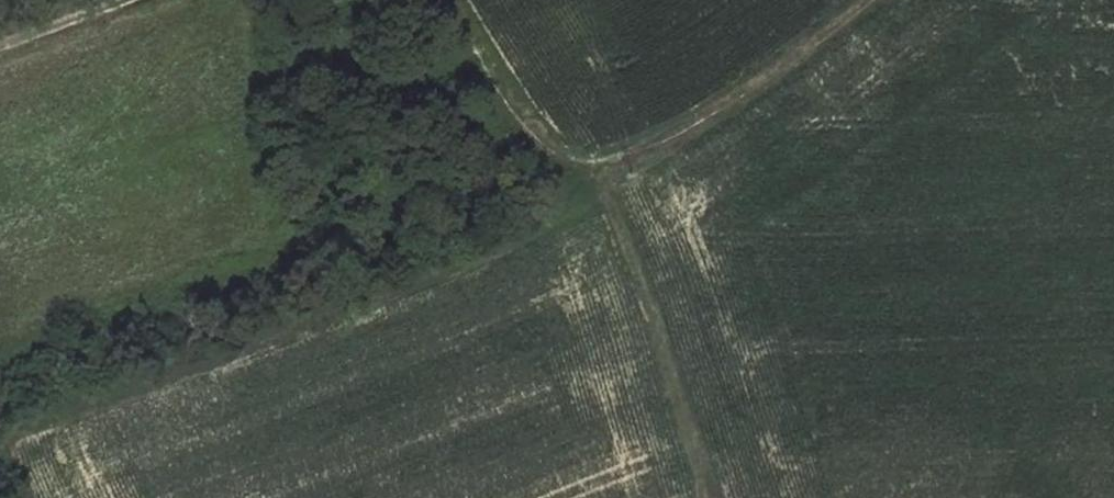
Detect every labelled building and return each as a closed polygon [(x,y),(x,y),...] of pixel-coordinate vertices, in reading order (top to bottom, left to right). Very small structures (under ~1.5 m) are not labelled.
[(303,9),(330,0),(300,0),(303,9)]
